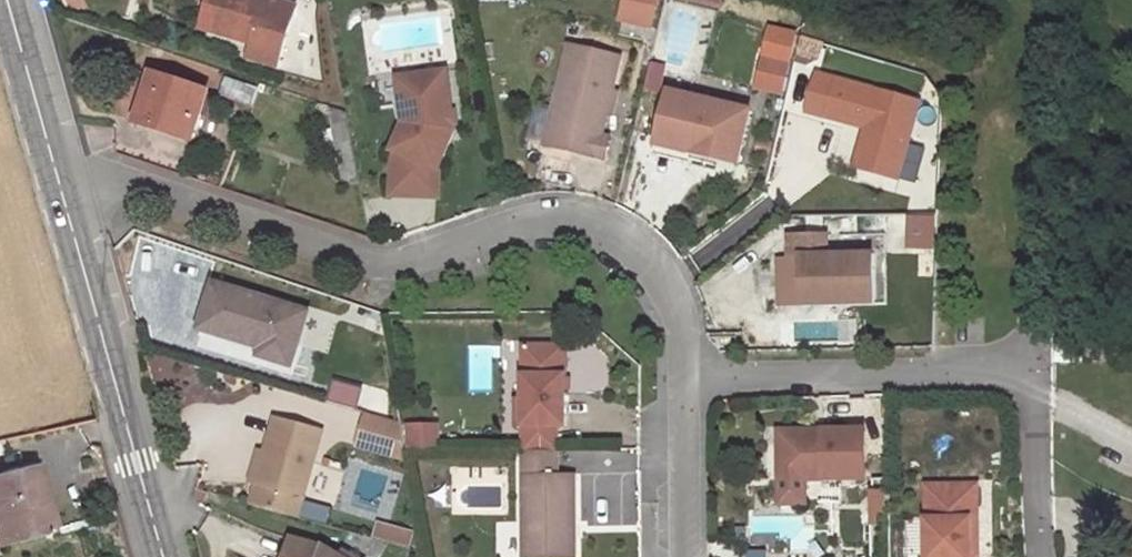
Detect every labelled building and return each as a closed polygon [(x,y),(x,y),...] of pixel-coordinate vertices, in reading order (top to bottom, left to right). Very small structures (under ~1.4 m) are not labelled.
[(291,0),(221,0),(213,26),(266,42),(261,56),(289,64),(308,5),(291,0)] [(658,0),(620,0),(616,22),(653,28),(658,0)] [(781,93),(793,29),(763,23),(751,88),(781,93)] [(627,62),(575,50),(552,150),(611,165),(616,144),(608,142),(627,62)] [(202,88),(161,74),(144,124),(186,138),(202,88)] [(412,128),(401,154),(447,173),(463,133),(456,76),(419,80),(423,108),(410,109),(412,128)] [(419,80),(407,81),(410,109),(423,108),(419,80)] [(924,109),(842,86),(823,80),(812,117),(870,134),(881,137),(870,176),(902,185),(924,109)] [(407,81),(385,84),(388,112),(410,109),(407,81)] [(756,116),(675,97),(664,142),(701,151),(700,159),(743,170),(756,116)] [(870,134),(859,173),(870,176),(881,137),(870,134)] [(701,151),(664,142),(660,161),(697,170),(700,159),(701,151)] [(833,240),(794,240),(794,261),(807,261),(807,310),(879,310),(879,260),(833,261),(833,240)] [(308,316),(217,290),(204,332),(268,351),(266,358),(295,366),(308,316)] [(562,379),(562,350),(529,349),(529,402),(529,428),(529,453),(562,453),(562,428),(570,429),(570,379),(562,379)] [(269,454),(261,484),(254,506),(301,518),(325,433),(279,419),(269,454)] [(819,435),(783,435),(783,475),(805,475),(805,483),(868,484),(869,436),(828,436),(828,441),(819,441),(819,435)] [(262,451),(254,481),(261,484),(269,454),(262,451)] [(529,459),(529,556),(579,556),(579,542),(574,538),(574,526),(579,526),(579,477),(562,477),(562,459),(529,459)] [(0,474),(0,507),(9,539),(55,528),(37,465),(0,474)] [(783,475),(783,483),(805,483),(805,475),(783,475)] [(979,490),(944,490),(944,523),(929,523),(929,556),(972,556),(972,525),(979,525),(979,490)] [(944,490),(929,490),(929,523),(944,523),(944,490)] [(517,523),(495,523),(496,556),(518,556),(517,523)] [(331,549),(296,537),(289,556),(345,556),(331,549)]
